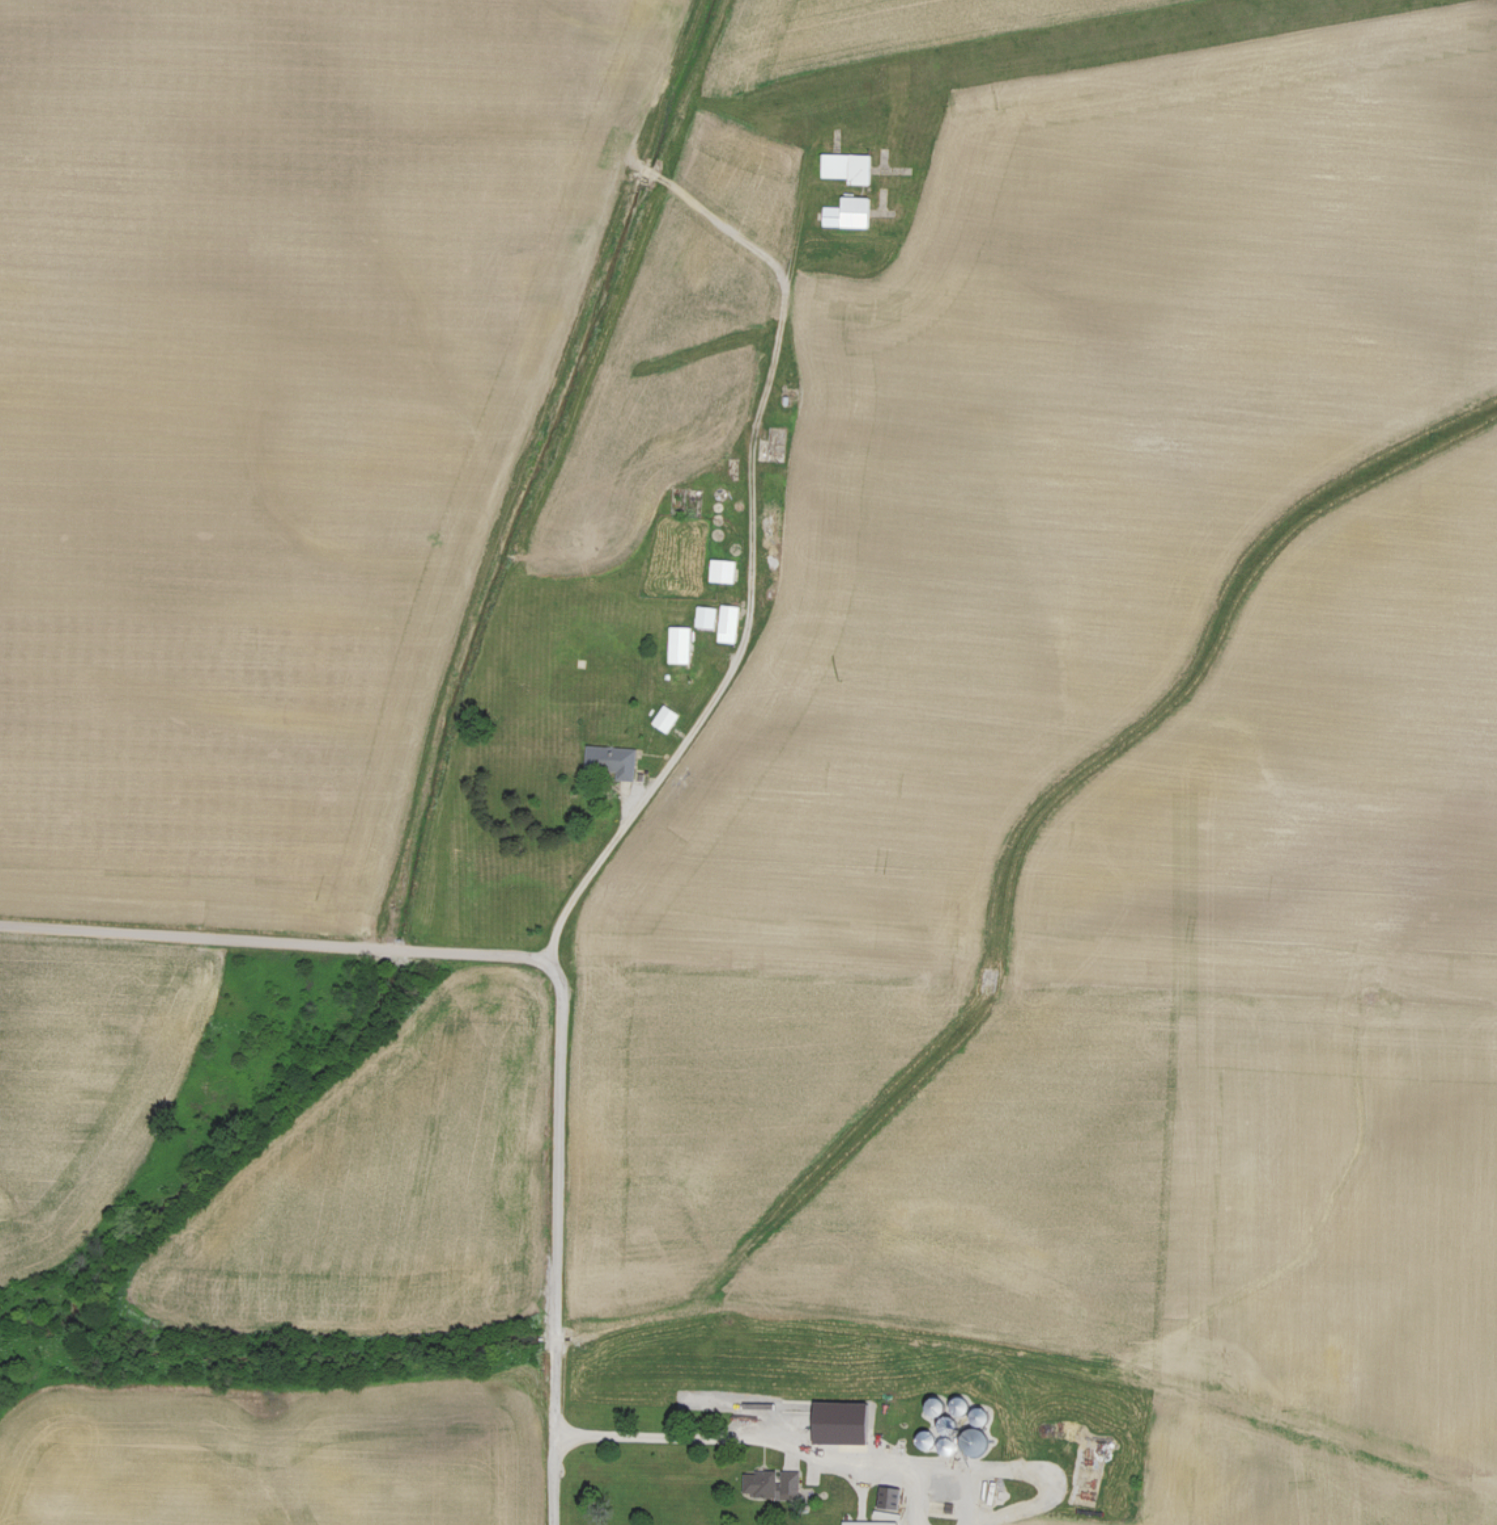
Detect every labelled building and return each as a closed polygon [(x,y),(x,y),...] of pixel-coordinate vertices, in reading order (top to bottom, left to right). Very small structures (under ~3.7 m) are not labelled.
[(847,184),(868,185),(869,155),(821,154),(820,177),(847,178),(847,184)] [(869,198),(840,197),(840,207),(822,207),(821,226),(868,228),(869,198)] [(735,559),(709,558),(708,581),(734,582),(735,559)] [(717,641),(736,642),(738,605),(719,604),(717,641)] [(715,606),(695,605),(694,626),(714,627),(715,606)] [(667,662),(688,663),(690,626),(668,626),(667,662)] [(651,723),(667,733),(678,714),(662,704),(651,723)] [(864,1444),(863,1403),(847,1403),(847,1402),(810,1402),(811,1444),(864,1444)] [(742,1495),(798,1496),(799,1472),(743,1471),(742,1495)]
